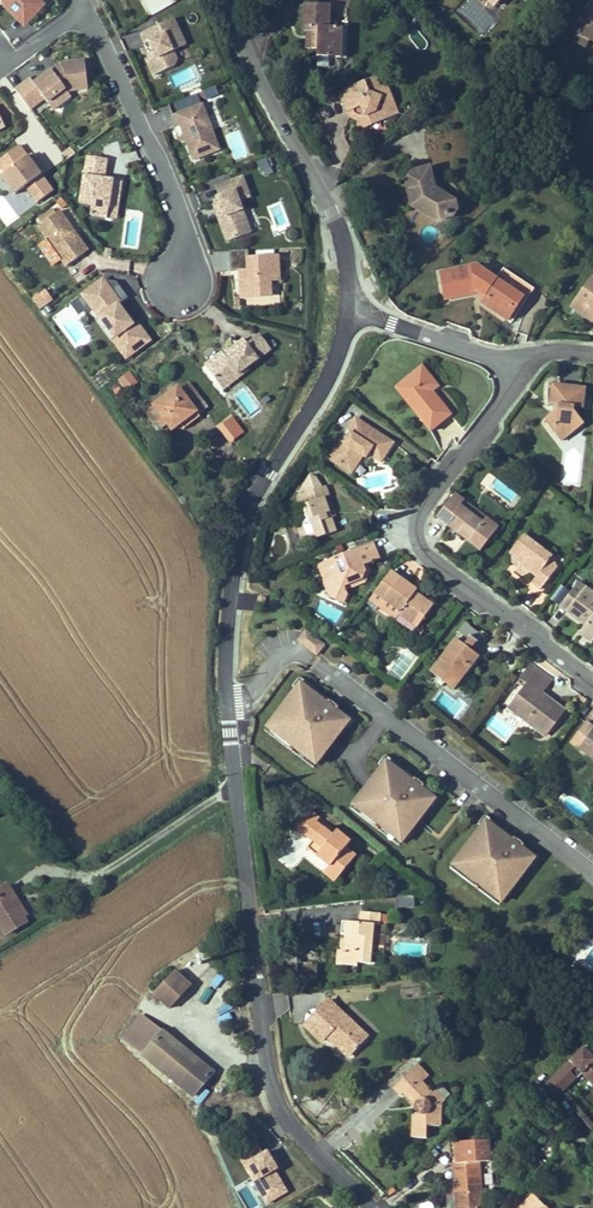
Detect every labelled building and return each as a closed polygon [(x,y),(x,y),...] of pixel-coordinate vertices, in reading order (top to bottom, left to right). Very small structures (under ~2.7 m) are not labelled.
[(20,12),(32,0),(22,0),(18,4),(11,1),(10,0),(5,0),(2,1),(5,7),(24,26),(29,21),(20,12)] [(45,5),(39,0),(32,0),(20,12),(29,21),(45,5)] [(586,9),(587,10),(576,33),(590,39),(592,41),(592,0),(591,0),(586,9)] [(341,50),(342,28),(329,27),(329,5),(306,4),(305,31),(308,31),(307,49),(318,49),(317,57),(328,57),(329,50),(341,50)] [(186,45),(174,18),(140,34),(145,43),(148,42),(153,52),(156,58),(148,62),(154,75),(174,66),(177,60),(173,51),(186,45)] [(347,58),(348,28),(342,28),(341,50),(329,50),(328,57),(347,58)] [(587,46),(590,39),(576,33),(573,40),(587,46)] [(156,58),(153,52),(149,54),(148,62),(156,58)] [(88,89),(85,61),(61,63),(63,67),(58,70),(55,67),(34,83),(31,79),(15,90),(30,109),(45,99),(48,103),(65,90),(68,94),(72,91),(88,89)] [(170,73),(174,87),(198,80),(194,67),(170,73)] [(385,116),(390,102),(387,100),(390,94),(382,75),(369,81),(370,82),(364,84),(364,83),(345,91),(349,100),(344,102),(348,112),(359,107),(361,111),(354,114),(360,128),(379,120),(382,114),(385,116)] [(203,90),(206,97),(219,93),(216,85),(203,90)] [(53,110),(70,97),(68,94),(65,90),(48,103),(53,110)] [(397,113),(390,94),(387,100),(390,102),(385,116),(382,114),(379,120),(397,113)] [(220,150),(203,105),(173,116),(177,126),(183,124),(186,133),(189,140),(187,141),(193,159),(220,150)] [(361,111),(359,107),(348,112),(349,116),(354,114),(361,111)] [(575,160),(556,145),(551,151),(570,166),(575,160)] [(19,146),(0,161),(0,168),(3,171),(0,173),(0,174),(15,194),(26,186),(38,202),(53,191),(41,175),(28,157),(19,146)] [(67,160),(76,154),(71,148),(63,154),(67,160)] [(45,172),(31,154),(28,157),(41,175),(45,172)] [(119,201),(122,182),(112,181),(111,183),(104,182),(104,179),(107,159),(87,156),(80,203),(92,205),(91,215),(108,218),(110,200),(119,201)] [(267,156),(256,161),(262,175),(273,170),(267,156)] [(574,168),(579,163),(575,160),(570,166),(574,168)] [(438,200),(435,189),(430,167),(412,172),(406,181),(410,197),(414,196),(416,202),(412,205),(437,221),(444,219),(451,208),(438,200)] [(251,233),(240,201),(250,197),(243,177),(232,181),(235,191),(220,197),(217,198),(219,204),(223,215),(218,217),(226,239),(230,240),(251,233)] [(235,191),(232,181),(216,187),(220,197),(235,191)] [(456,211),(456,201),(435,189),(438,200),(451,208),(444,219),(453,217),(456,211)] [(59,211),(68,204),(62,197),(53,204),(59,211)] [(116,219),(119,201),(110,200),(108,218),(116,219)] [(223,215),(219,204),(214,205),(218,217),(223,215)] [(88,250),(67,221),(60,211),(38,226),(48,240),(61,259),(66,266),(88,250)] [(61,259),(48,240),(39,246),(53,265),(61,259)] [(271,296),(270,281),(279,281),(278,257),(250,259),(249,250),(230,251),(231,272),(243,271),(244,275),(240,275),(242,298),(271,296)] [(523,298),(496,279),(476,265),(439,272),(444,299),(477,293),(476,290),(479,290),(485,295),(481,302),(508,320),(523,298)] [(531,287),(503,268),(496,279),(523,298),(531,287)] [(590,279),(571,306),(586,316),(591,308),(592,310),(592,281),(590,279)] [(134,327),(118,305),(128,297),(116,282),(103,280),(79,298),(87,309),(89,308),(91,306),(109,330),(111,328),(124,345),(119,349),(126,358),(150,340),(138,324),(134,327)] [(45,287),(32,299),(42,310),(54,298),(45,287)] [(87,309),(79,298),(71,304),(79,316),(87,309)] [(109,330),(91,306),(89,308),(119,349),(124,345),(111,328),(109,330)] [(247,368),(270,350),(259,336),(247,345),(243,340),(229,350),(230,352),(224,356),(222,353),(205,365),(218,382),(234,370),(238,375),(247,368)] [(422,366),(417,371),(426,382),(431,378),(422,366)] [(224,389),(248,371),(247,368),(238,375),(234,370),(218,382),(224,389)] [(124,390),(138,383),(131,370),(118,377),(124,390)] [(426,382),(417,371),(401,383),(410,395),(405,398),(431,431),(451,415),(437,397),(435,399),(430,393),(432,391),(438,387),(431,378),(426,382)] [(178,388),(149,409),(150,411),(149,412),(148,415),(151,420),(155,420),(156,419),(161,415),(168,424),(172,430),(180,423),(189,417),(193,422),(200,417),(199,415),(208,408),(190,383),(180,391),(178,388)] [(410,395),(401,383),(396,387),(405,398),(410,395)] [(585,389),(552,384),(550,404),(559,406),(559,409),(552,415),(557,422),(552,426),(562,440),(583,424),(573,410),(573,407),(582,408),(585,389)] [(232,414),(217,425),(230,443),(245,432),(232,414)] [(161,415),(156,419),(163,428),(168,424),(161,415)] [(557,422),(552,415),(546,419),(552,426),(557,422)] [(193,422),(189,417),(180,423),(185,429),(193,422)] [(341,441),(333,454),(341,459),(338,464),(350,473),(362,455),(366,458),(369,454),(381,462),(394,443),(355,418),(347,431),(351,433),(344,443),(341,441)] [(344,443),(351,433),(347,431),(341,441),(344,443)] [(341,459),(333,454),(329,459),(338,464),(341,459)] [(315,478),(310,476),(300,493),(301,495),(305,504),(301,505),(296,507),(304,527),(298,529),(303,543),(336,532),(324,498),(327,497),(324,487),(321,488),(315,478)] [(498,528),(486,518),(482,523),(460,506),(464,501),(455,494),(437,517),(481,551),(498,528)] [(486,518),(464,501),(460,506),(482,523),(486,518)] [(553,557),(523,535),(510,553),(516,557),(523,562),(519,566),(516,570),(523,575),(531,572),(536,577),(532,582),(541,589),(557,568),(553,557)] [(373,543),(324,562),(329,574),(324,584),(330,597),(344,603),(347,594),(346,590),(344,586),(362,579),(365,571),(363,566),(367,564),(379,559),(373,543)] [(523,562),(516,557),(513,562),(519,566),(523,562)] [(329,574),(324,562),(317,565),(324,584),(329,574)] [(370,571),(367,564),(363,566),(365,571),(362,579),(344,586),(346,590),(365,582),(370,571)] [(433,606),(415,593),(417,590),(391,571),(367,603),(376,610),(379,607),(396,619),(400,614),(417,627),(411,635),(417,639),(422,631),(418,627),(433,606)] [(559,606),(586,627),(580,634),(592,643),(592,642),(592,593),(586,587),(584,589),(577,583),(559,606)] [(455,639),(431,672),(440,678),(437,683),(442,686),(445,682),(454,689),(473,665),(467,652),(474,643),(478,646),(485,637),(464,622),(457,631),(463,635),(458,642),(455,639)] [(317,655),(326,643),(306,628),(297,639),(317,655)] [(398,680),(417,658),(407,650),(388,671),(398,680)] [(531,664),(518,682),(525,687),(512,703),(514,712),(545,735),(564,710),(546,697),(543,701),(538,697),(541,693),(551,680),(531,664)] [(293,686),(296,689),(300,684),(313,694),(314,693),(325,702),(323,703),(338,714),(339,712),(347,718),(347,723),(345,726),(348,729),(355,720),(300,677),(293,686)] [(291,702),(276,722),(280,725),(277,730),(278,735),(289,744),(291,742),(299,748),(297,750),(308,759),(314,758),(317,753),(322,757),(345,726),(347,723),(347,718),(339,712),(338,714),(323,703),(325,702),(314,693),(313,694),(300,684),(296,689),(288,700),(291,702)] [(543,701),(546,697),(541,693),(538,697),(543,701)] [(308,759),(297,750),(299,748),(291,742),(289,744),(278,735),(277,730),(280,725),(276,722),(273,719),(264,730),(314,768),(322,757),(317,753),(314,758),(308,759)] [(586,722),(571,742),(592,759),(592,727),(586,722)] [(441,798),(386,755),(379,764),(382,767),(385,762),(398,773),(399,771),(410,780),(409,781),(423,792),(425,790),(432,796),(433,802),(431,804),(434,807),(441,798)] [(378,779),(362,799),(367,802),(363,807),(364,812),(375,821),(377,819),(385,825),(383,828),(394,836),(399,836),(403,831),(407,835),(431,804),(433,802),(432,796),(425,790),(423,792),(409,781),(410,780),(399,771),(398,773),(385,762),(382,767),(374,777),(378,779)] [(385,825),(377,819),(375,821),(364,812),(363,807),(367,802),(362,799),(359,796),(350,808),(399,846),(407,835),(403,831),(399,836),(394,836),(383,828),(385,825)] [(320,819),(310,810),(296,827),(313,841),(322,848),(317,855),(330,866),(324,873),(335,882),(356,856),(346,848),(351,842),(337,830),(333,835),(317,822),(320,819)] [(541,857),(485,815),(478,824),(481,826),(485,822),(498,832),(499,830),(509,838),(508,840),(522,851),(523,849),(532,856),(533,861),(530,864),(533,866),(541,857)] [(477,839),(462,858),(467,862),(463,866),(463,871),(475,881),(477,878),(485,885),(483,887),(494,896),(499,895),(502,891),(507,894),(530,864),(533,861),(532,856),(523,849),(522,851),(508,840),(509,838),(499,830),(498,832),(485,822),(481,826),(474,836),(477,839)] [(322,848),(313,841),(308,848),(317,855),(322,848)] [(494,896),(483,887),(485,885),(477,878),(475,881),(463,871),(463,866),(467,862),(462,858),(459,856),(450,867),(499,905),(507,894),(502,891),(499,895),(494,896)] [(0,890),(0,923),(7,934),(27,922),(23,917),(27,915),(8,885),(0,890)] [(360,923),(347,922),(346,935),(344,951),(338,950),(337,964),(358,966),(358,963),(373,965),(374,954),(371,953),(374,925),(380,925),(380,923),(381,915),(381,913),(361,912),(360,923)] [(388,924),(389,915),(381,915),(380,923),(388,924)] [(591,970),(592,968),(592,939),(588,935),(572,955),(591,970)] [(424,945),(398,943),(397,954),(423,956),(424,945)] [(168,1006),(188,985),(175,971),(154,993),(168,1006)] [(330,1032),(351,1053),(367,1036),(328,1000),(305,1025),(322,1041),(327,1036),(330,1032)] [(122,1040),(143,1056),(162,1032),(149,1021),(141,1031),(137,1027),(144,1018),(142,1016),(122,1040)] [(141,1031),(149,1021),(144,1018),(137,1027),(141,1031)] [(213,1072),(162,1032),(143,1056),(193,1096),(213,1072)] [(351,1053),(330,1032),(327,1036),(348,1056),(351,1053)] [(584,1047),(551,1078),(564,1092),(582,1074),(592,1086),(592,1057),(584,1047)] [(417,1065),(394,1087),(401,1095),(407,1090),(418,1102),(416,1104),(416,1108),(417,1111),(420,1113),(420,1115),(414,1115),(413,1138),(426,1138),(427,1126),(439,1126),(440,1106),(444,1102),(444,1101),(450,1095),(441,1085),(432,1094),(422,1083),(428,1077),(417,1065)] [(564,1092),(551,1078),(544,1085),(556,1099),(564,1092)] [(461,1143),(463,1163),(456,1164),(453,1164),(456,1207),(482,1207),(479,1162),(490,1161),(488,1141),(461,1143)] [(463,1163),(461,1143),(455,1143),(456,1164),(463,1163)] [(289,1194),(269,1145),(243,1155),(263,1204),(289,1194)] [(541,1158),(526,1164),(531,1174),(545,1167),(541,1158)] [(518,1207),(547,1207),(533,1193),(518,1207)]
